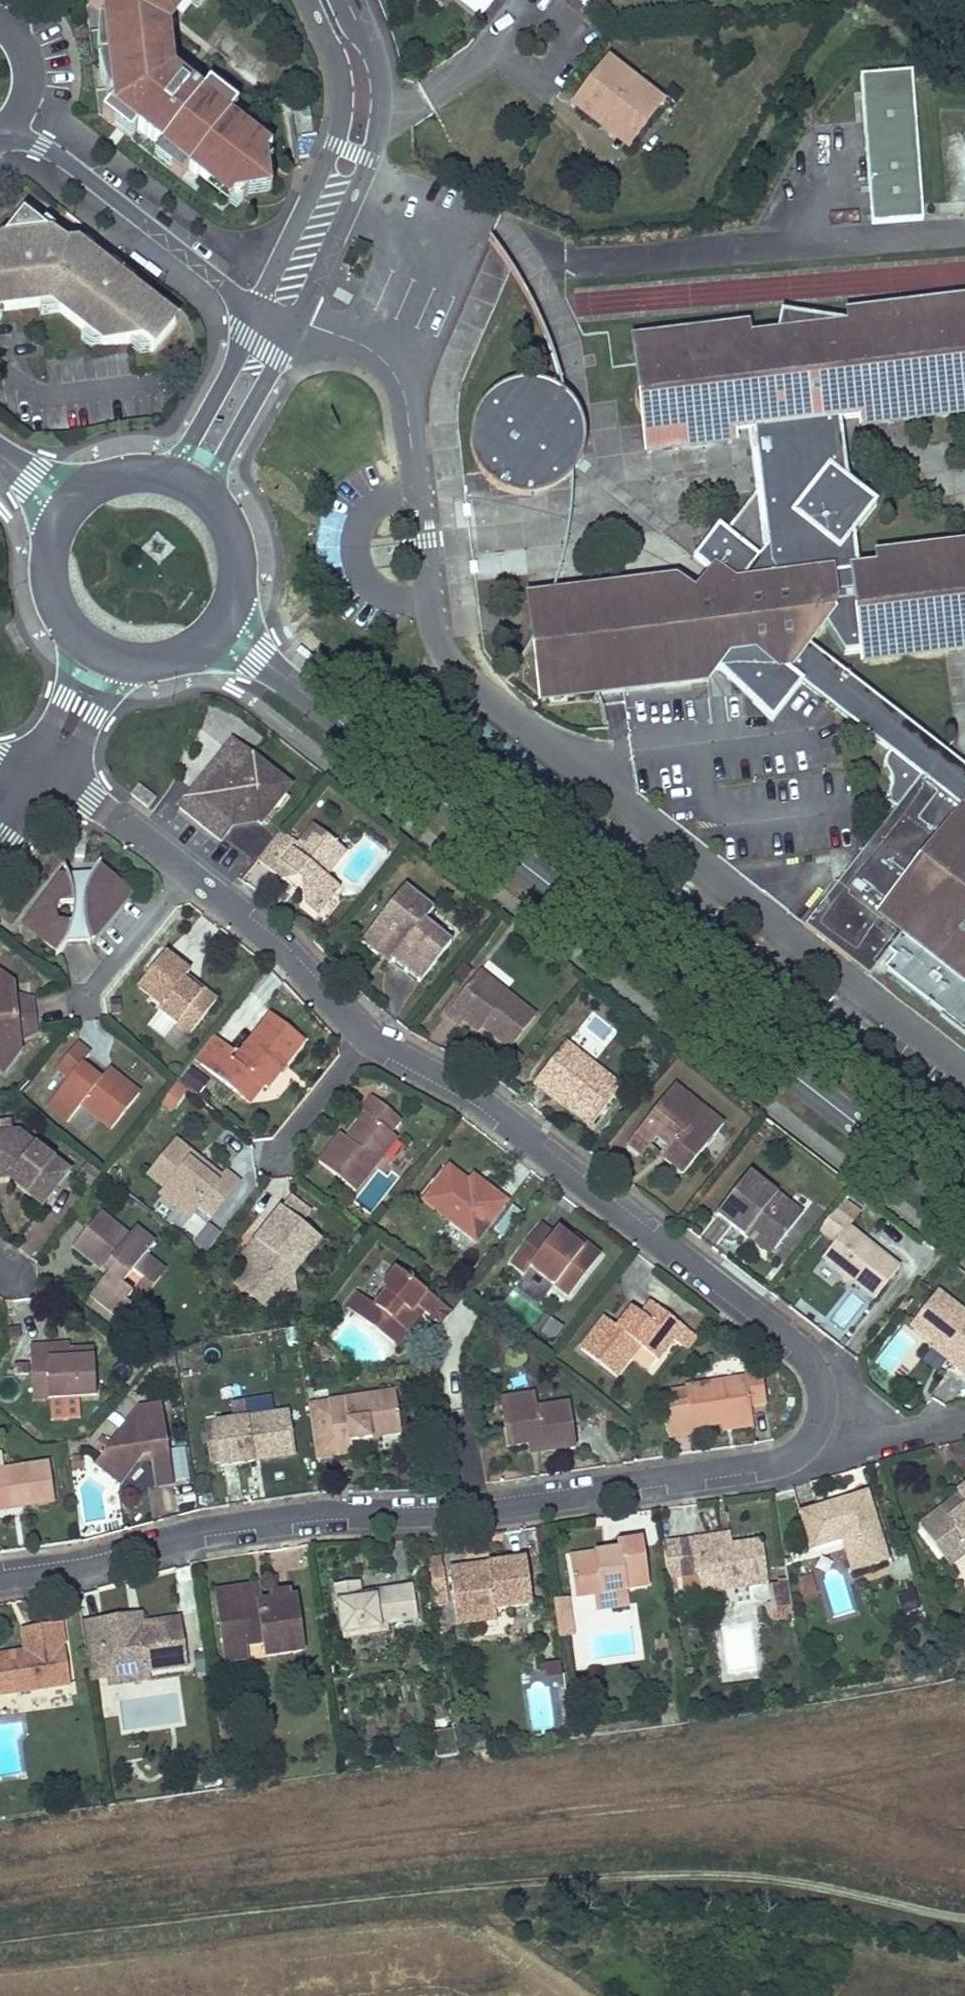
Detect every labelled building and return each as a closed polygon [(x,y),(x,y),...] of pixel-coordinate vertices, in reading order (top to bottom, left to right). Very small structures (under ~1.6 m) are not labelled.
[(169,14),(172,16),(177,10),(182,13),(190,2),(192,0),(107,0),(106,1),(105,0),(91,0),(88,4),(101,14),(109,13),(110,23),(110,28),(106,28),(113,89),(118,88),(118,93),(119,103),(112,104),(102,116),(112,124),(113,123),(119,115),(137,129),(160,147),(178,161),(172,168),(170,170),(181,178),(188,169),(206,183),(211,177),(235,195),(267,154),(271,148),(230,116),(237,107),(227,98),(225,101),(219,108),(201,94),(191,85),(187,90),(180,85),(178,88),(171,82),(175,81),(174,72),(169,30),(168,21),(164,21),(169,14)] [(494,0),(461,0),(481,16),(494,0)] [(177,10),(172,16),(169,14),(164,21),(168,21),(169,30),(182,13),(177,10)] [(118,88),(113,89),(106,28),(110,28),(110,23),(99,24),(98,37),(98,56),(102,55),(102,59),(103,63),(98,64),(102,79),(107,95),(118,93),(118,88)] [(601,71),(654,113),(662,103),(609,61),(601,71)] [(634,138),(654,113),(601,71),(581,96),(634,138)] [(178,88),(180,85),(187,90),(191,85),(174,72),(175,81),(171,82),(178,88)] [(911,78),(858,82),(869,228),(922,224),(911,78)] [(219,108),(225,101),(207,87),(201,94),(219,108)] [(626,149),(634,138),(581,96),(573,107),(626,149)] [(137,129),(119,115),(113,123),(131,137),(137,129)] [(172,168),(178,161),(160,147),(154,154),(172,168)] [(270,190),(267,154),(235,195),(229,201),(236,207),(247,193),(270,190)] [(235,195),(211,177),(206,183),(229,201),(235,195)] [(91,257),(90,256),(80,248),(76,246),(64,247),(50,236),(40,228),(23,215),(0,244),(0,312),(39,307),(51,306),(60,313),(85,332),(102,345),(103,346),(128,343),(139,342),(151,351),(152,352),(175,323),(130,288),(107,270),(102,266),(95,276),(83,267),(91,257)] [(50,236),(55,230),(45,222),(40,228),(50,236)] [(95,250),(85,242),(80,248),(90,256),(95,250)] [(95,276),(102,266),(91,257),(83,267),(95,276)] [(135,281),(112,263),(107,270),(130,288),(135,281)] [(858,326),(920,318),(964,313),(964,301),(848,315),(849,324),(858,326)] [(40,315),(60,313),(51,306),(39,307),(40,315)] [(884,762),(883,764),(884,767),(886,770),(887,773),(889,776),(890,780),(890,783),(890,786),(889,789),(888,791),(888,795),(888,798),(889,801),(890,804),(893,807),(895,809),(804,926),(852,963),(860,953),(877,966),(889,951),(895,956),(885,968),(901,980),(964,1031),(964,774),(958,769),(940,756),(931,749),(919,739),(905,725),(888,709),(805,643),(824,620),(844,654),(862,652),(964,640),(964,556),(879,566),(856,569),(853,569),(854,572),(840,574),(838,553),(853,535),(881,497),(848,476),(806,449),(811,441),(808,420),(820,419),(828,418),(838,417),(860,414),(964,402),(964,313),(920,318),(858,326),(849,324),(780,313),(776,336),(771,374),(744,378),(741,352),(740,341),(651,352),(662,442),(731,434),(749,432),(750,440),(755,481),(756,495),(726,534),(718,528),(694,559),(712,574),(704,583),(696,593),(697,594),(694,599),(675,583),(668,592),(591,601),(595,636),(609,634),(609,662),(620,662),(622,681),(706,671),(705,667),(715,666),(719,670),(755,699),(752,703),(772,722),(802,684),(836,711),(889,752),(888,753),(887,755),(886,756),(885,757),(884,759),(884,762)] [(732,443),(731,434),(662,442),(651,352),(740,341),(747,340),(746,328),(650,339),(633,341),(640,399),(644,433),(647,453),(687,448),(728,443),(732,443)] [(90,347),(102,345),(85,332),(80,339),(90,347)] [(771,374),(776,336),(747,340),(740,341),(741,352),(744,378),(771,374)] [(140,353),(151,351),(139,342),(128,343),(140,353)] [(482,402),(479,406),(477,410),(474,414),(473,419),(471,424),(470,429),(469,434),(470,440),(470,444),(471,449),(472,453),(473,458),(475,463),(477,467),(480,471),(483,475),(486,479),(490,483),(494,486),(498,488),(507,492),(511,494),(516,495),(521,495),(526,496),(529,496),(562,454),(578,466),(579,464),(581,459),(583,455),(585,446),(585,441),(585,436),(585,431),(584,426),(583,421),(581,417),(579,412),(577,408),(574,404),(571,400),(568,396),(564,393),(560,390),(556,387),(551,385),(547,383),(542,382),(537,381),(532,380),(527,380),(522,380),(517,381),(512,382),(507,383),(503,385),(497,388),(493,391),(489,394),(485,398),(482,402)] [(860,414),(862,427),(865,426),(880,425),(964,414),(964,402),(860,414)] [(806,449),(848,476),(841,434),(838,417),(828,418),(820,419),(808,420),(811,441),(806,449)] [(562,454),(529,496),(531,496),(536,495),(541,494),(546,493),(551,491),(554,489),(559,486),(563,483),(567,480),(571,476),(574,472),(577,468),(578,466),(562,454)] [(856,569),(853,535),(838,553),(840,574),(854,572),(853,569),(856,569)] [(877,556),(879,566),(964,556),(964,546),(877,556)] [(667,582),(529,598),(542,701),(707,681),(711,681),(719,670),(715,666),(705,667),(706,671),(622,681),(620,662),(609,662),(609,634),(595,636),(591,601),(668,592),(675,583),(667,582)] [(862,652),(863,662),(964,650),(964,640),(862,652)] [(752,703),(755,699),(719,670),(741,692),(752,703)] [(964,774),(964,768),(952,758),(888,709),(905,725),(919,739),(931,749),(940,756),(958,769),(964,774)] [(231,829),(244,812),(261,824),(284,794),(283,782),(232,741),(179,808),(221,841),(231,829)] [(148,808),(155,798),(139,785),(131,795),(148,808)] [(231,829),(261,824),(244,812),(231,829)] [(281,831),(257,860),(275,874),(283,866),(296,877),(301,881),(304,898),(305,906),(316,915),(339,887),(326,877),(346,852),(314,826),(298,845),(281,831)] [(283,866),(275,874),(282,880),(296,877),(283,866)] [(59,953),(67,939),(93,939),(129,894),(96,867),(92,874),(67,877),(61,879),(24,925),(59,953)] [(404,886),(367,934),(394,956),(391,959),(392,960),(420,982),(451,942),(424,921),(434,909),(404,886)] [(391,959),(394,956),(367,934),(361,942),(389,964),(392,960),(391,959)] [(190,1035),(216,1001),(195,985),(193,988),(183,981),(186,977),(189,973),(164,953),(138,987),(162,1006),(159,1010),(190,1035)] [(869,977),(877,966),(860,953),(852,963),(869,977)] [(479,972),(446,1014),(460,1025),(464,1019),(479,1031),(483,1027),(510,1048),(535,1016),(479,972)] [(3,1072),(20,1051),(19,1043),(18,1034),(35,1033),(31,1000),(15,1002),(14,993),(13,985),(0,975),(0,1070),(3,1072)] [(193,988),(195,985),(186,977),(183,981),(193,988)] [(31,1000),(31,997),(14,993),(15,1002),(31,1000)] [(267,1088),(304,1041),(271,1014),(234,1061),(229,1057),(232,1054),(217,1042),(201,1064),(236,1092),(250,1074),(262,1084),(267,1088)] [(35,1036),(35,1033),(18,1034),(19,1043),(35,1036)] [(217,1042),(212,1038),(195,1060),(201,1064),(217,1042)] [(592,1123),(621,1087),(566,1042),(533,1083),(546,1093),(549,1089),(567,1103),(592,1123)] [(76,1044),(57,1068),(69,1078),(47,1105),(68,1121),(81,1104),(111,1129),(139,1094),(108,1069),(99,1080),(80,1065),(89,1054),(76,1044)] [(192,1071),(184,1083),(200,1095),(209,1084),(192,1071)] [(248,1102),(262,1084),(250,1074),(236,1092),(248,1102)] [(187,1093),(176,1085),(162,1104),(172,1112),(187,1093)] [(683,1175),(723,1125),(673,1086),(628,1143),(642,1155),(649,1147),(661,1132),(676,1144),(664,1159),(683,1175)] [(564,1107),(567,1103),(549,1089),(546,1093),(564,1107)] [(390,1133),(400,1120),(372,1098),(361,1112),(365,1115),(346,1139),(341,1134),(318,1163),(355,1191),(397,1138),(390,1133)] [(30,1152),(35,1146),(17,1132),(0,1135),(0,1141),(13,1139),(30,1152)] [(649,1147),(664,1159),(676,1144),(661,1132),(649,1147)] [(67,1172),(35,1146),(30,1152),(13,1139),(0,1141),(0,1173),(0,1172),(7,1178),(41,1205),(67,1172)] [(225,1172),(221,1177),(216,1183),(190,1162),(194,1156),(176,1142),(149,1176),(166,1190),(161,1196),(190,1218),(198,1208),(204,1200),(216,1210),(238,1182),(225,1172)] [(216,1183),(221,1177),(194,1156),(190,1162),(216,1183)] [(476,1241),(506,1202),(481,1182),(476,1188),(469,1182),(449,1167),(423,1200),(476,1241)] [(775,1249),(802,1214),(749,1173),(717,1214),(745,1235),(749,1229),(775,1249)] [(476,1188),(481,1182),(473,1176),(469,1182),(476,1188)] [(280,1208),(300,1224),(309,1212),(290,1196),(280,1208)] [(204,1200),(198,1208),(210,1217),(216,1210),(204,1200)] [(280,1208),(254,1241),(262,1247),(257,1254),(243,1256),(245,1272),(249,1298),(276,1294),(294,1291),(292,1275),(320,1239),(300,1224),(280,1208)] [(834,1210),(818,1230),(834,1242),(822,1258),(842,1274),(851,1273),(852,1282),(874,1299),(899,1268),(848,1228),(851,1223),(834,1210)] [(119,1319),(131,1304),(126,1301),(132,1293),(133,1292),(122,1284),(132,1271),(143,1279),(145,1280),(157,1265),(145,1255),(154,1243),(135,1228),(129,1236),(99,1213),(72,1247),(93,1263),(103,1262),(111,1268),(107,1274),(90,1296),(119,1319)] [(540,1225),(511,1262),(524,1273),(530,1266),(569,1296),(600,1255),(585,1244),(582,1249),(571,1241),(557,1229),(553,1235),(540,1225)] [(745,1235),(771,1255),(775,1249),(749,1229),(745,1235)] [(814,1268),(822,1258),(834,1242),(818,1230),(798,1255),(814,1268)] [(582,1249),(585,1244),(574,1236),(571,1241),(582,1249)] [(257,1254),(262,1247),(254,1241),(243,1256),(257,1254)] [(93,1263),(107,1274),(111,1268),(103,1262),(93,1263)] [(132,1293),(142,1301),(165,1271),(157,1265),(145,1280),(143,1279),(133,1292),(132,1293)] [(441,1325),(452,1311),(396,1269),(384,1284),(386,1292),(375,1306),(364,1298),(353,1313),(396,1345),(404,1335),(403,1329),(408,1321),(415,1320),(419,1315),(416,1314),(419,1309),(422,1311),(441,1325)] [(234,1287),(249,1298),(245,1272),(234,1287)] [(852,1282),(851,1273),(842,1274),(843,1282),(852,1282)] [(936,1292),(910,1325),(934,1343),(957,1361),(953,1366),(964,1375),(964,1314),(936,1292)] [(353,1313),(364,1298),(358,1293),(347,1308),(353,1313)] [(264,1309),(276,1294),(249,1298),(264,1309)] [(615,1376),(639,1346),(656,1359),(672,1339),(687,1350),(697,1337),(651,1302),(641,1314),(632,1307),(617,1327),(605,1318),(580,1349),(615,1376)] [(404,1335),(415,1320),(408,1321),(403,1329),(404,1335)] [(538,1340),(553,1348),(564,1328),(549,1320),(538,1340)] [(953,1366),(957,1361),(934,1343),(930,1348),(953,1366)] [(30,1347),(33,1400),(96,1396),(93,1349),(68,1350),(49,1352),(49,1345),(30,1347)] [(752,1418),(750,1406),(766,1403),(762,1375),(755,1370),(743,1372),(744,1378),(685,1388),(687,1401),(672,1403),(667,1412),(670,1437),(693,1434),(692,1428),(722,1423),(752,1418)] [(308,1403),(316,1459),(336,1457),(353,1455),(351,1442),(371,1439),(401,1435),(395,1390),(328,1400),(308,1403)] [(575,1448),(569,1403),(536,1408),(534,1394),(509,1397),(514,1427),(504,1428),(506,1447),(528,1444),(540,1443),(541,1453),(575,1448)] [(504,1428),(514,1427),(509,1397),(500,1399),(504,1428)] [(248,1417),(273,1413),(271,1402),(267,1399),(250,1402),(247,1406),(248,1417)] [(173,1484),(162,1404),(139,1408),(96,1466),(120,1484),(136,1462),(141,1456),(150,1454),(151,1460),(155,1487),(173,1484)] [(294,1447),(289,1411),(273,1413),(248,1417),(214,1422),(220,1461),(221,1466),(255,1461),(253,1453),(294,1447)] [(753,1425),(752,1418),(722,1423),(723,1430),(753,1425)] [(210,1463),(220,1461),(214,1422),(204,1424),(210,1463)] [(529,1454),(541,1453),(540,1443),(528,1444),(529,1454)] [(294,1447),(253,1453),(255,1461),(295,1455),(294,1447)] [(136,1462),(151,1460),(150,1454),(141,1456),(136,1462)] [(48,1463),(0,1470),(0,1502),(21,1499),(22,1506),(54,1502),(48,1463)] [(957,1491),(959,1495),(964,1502),(964,1485),(957,1491)] [(828,1533),(831,1543),(842,1540),(851,1571),(888,1560),(867,1492),(842,1500),(843,1504),(836,1506),(835,1502),(799,1513),(807,1539),(828,1533)] [(951,1501),(958,1511),(964,1505),(964,1502),(959,1495),(951,1501)] [(22,1506),(21,1499),(0,1502),(0,1510),(22,1506)] [(963,1541),(964,1545),(964,1505),(958,1511),(951,1501),(923,1522),(922,1529),(942,1557),(963,1541)] [(831,1543),(828,1533),(807,1539),(811,1549),(831,1543)] [(709,1548),(731,1545),(730,1534),(708,1537),(709,1548)] [(768,1583),(761,1541),(731,1545),(709,1548),(708,1537),(693,1539),(663,1543),(668,1577),(698,1573),(701,1593),(768,1583)] [(649,1586),(642,1540),(618,1544),(619,1550),(614,1551),(615,1558),(606,1559),(605,1552),(570,1557),(575,1596),(594,1594),(609,1592),(611,1607),(629,1604),(627,1589),(649,1586)] [(942,1557),(949,1565),(964,1553),(964,1545),(963,1541),(942,1557)] [(606,1559),(615,1558),(614,1551),(605,1552),(606,1559)] [(532,1605),(526,1558),(487,1563),(488,1568),(474,1570),(474,1565),(449,1568),(455,1610),(493,1605),(494,1610),(495,1610),(532,1605)] [(446,1590),(443,1569),(430,1571),(433,1592),(446,1590)] [(417,1619),(412,1586),(373,1591),(374,1597),(360,1599),(359,1593),(358,1582),(335,1585),(341,1628),(363,1625),(364,1633),(387,1630),(386,1623),(417,1619)] [(788,1584),(769,1586),(773,1623),(793,1621),(788,1584)] [(260,1601),(257,1585),(244,1587),(234,1589),(216,1591),(217,1599),(235,1596),(234,1591),(245,1590),(260,1601)] [(273,1600),(290,1598),(289,1589),(271,1592),(273,1600)] [(303,1651),(295,1597),(290,1598),(273,1600),(260,1602),(260,1601),(245,1590),(234,1591),(235,1596),(217,1599),(224,1650),(245,1647),(265,1644),(266,1657),(303,1651)] [(435,1604),(448,1602),(446,1590),(433,1592),(435,1604)] [(597,1609),(611,1607),(609,1592),(594,1594),(597,1609)] [(568,1615),(566,1598),(557,1599),(554,1600),(556,1616),(568,1615)] [(494,1610),(493,1605),(455,1610),(457,1625),(496,1620),(495,1610),(494,1610)] [(132,1626),(142,1625),(140,1615),(130,1616),(132,1626)] [(571,1634),(568,1615),(556,1616),(559,1636),(571,1634)] [(186,1666),(179,1619),(142,1625),(132,1626),(130,1616),(81,1623),(89,1680),(108,1677),(109,1677),(108,1666),(144,1660),(146,1672),(147,1672),(186,1666)] [(61,1623),(28,1628),(32,1657),(0,1661),(0,1695),(70,1685),(61,1623)] [(363,1625),(341,1628),(342,1637),(364,1633),(363,1625)] [(32,1657),(28,1628),(22,1629),(25,1652),(0,1655),(0,1661),(32,1657)] [(226,1662),(247,1659),(245,1647),(224,1650),(226,1662)] [(110,1686),(148,1681),(147,1672),(146,1672),(144,1660),(108,1666),(109,1677),(108,1677),(110,1686)]
